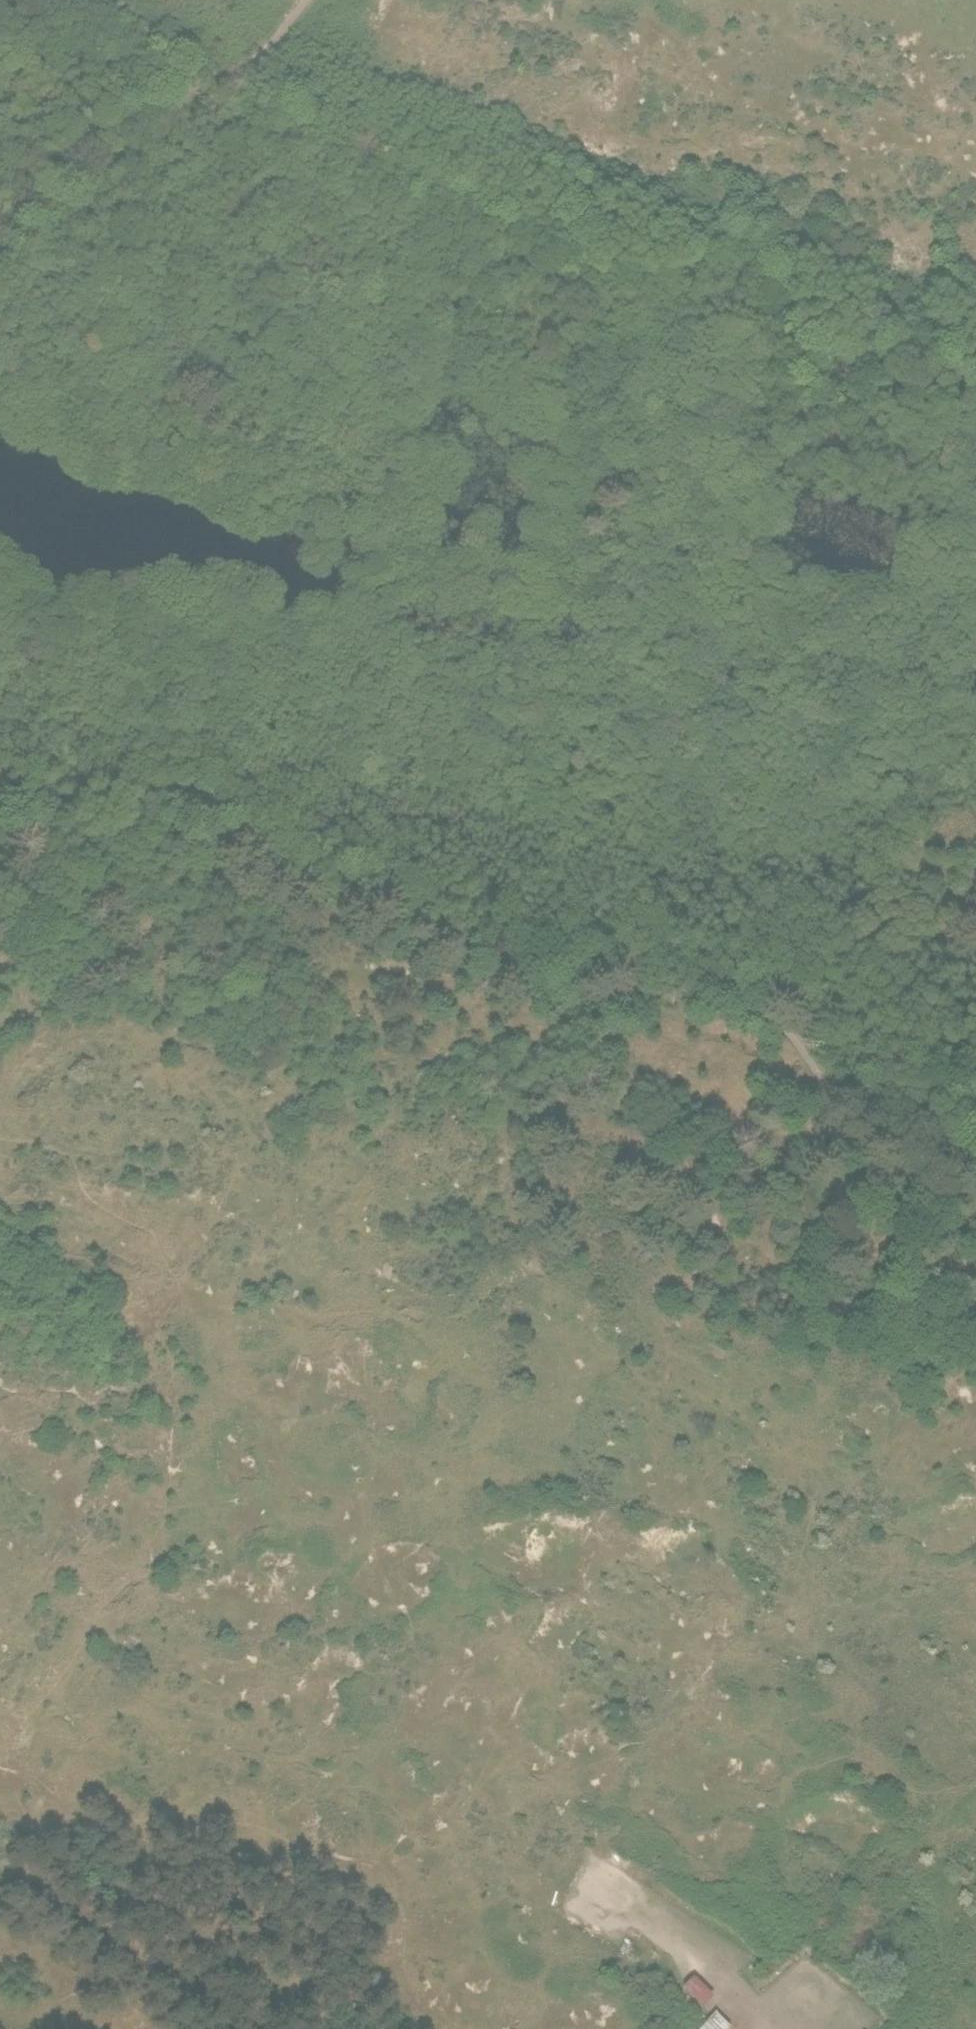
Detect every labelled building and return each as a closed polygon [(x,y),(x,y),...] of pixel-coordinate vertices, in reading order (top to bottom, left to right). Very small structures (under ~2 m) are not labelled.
[(698,1976),(689,1985),(711,2006),(720,1996),(698,1976)] [(698,2028),(721,2028),(725,2025),(713,2014),(698,2028)]
